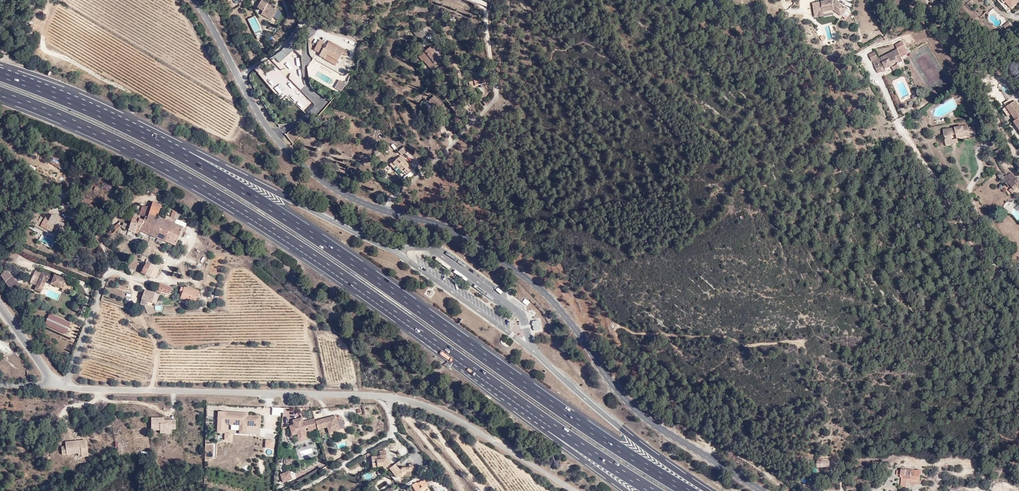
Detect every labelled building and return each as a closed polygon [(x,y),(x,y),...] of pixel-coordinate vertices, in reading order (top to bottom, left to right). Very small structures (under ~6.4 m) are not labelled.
[(260,0),(258,0),(256,4),(254,7),(262,11),(260,15),(268,20),(270,17),(271,18),(272,17),(274,12),(271,10),(272,7),(260,0)] [(1011,10),(1018,5),(1015,0),(1001,0),(1000,1),(1004,5),(1006,4),(1011,10)] [(823,13),(833,11),(840,17),(845,10),(834,1),(833,4),(826,5),(825,3),(812,5),(814,16),(824,14),(823,13)] [(1004,5),(1001,7),(1006,14),(1011,10),(1006,4),(1004,5)] [(828,40),(834,39),(830,23),(823,25),(825,36),(823,36),(824,40),(822,41),(823,44),(828,43),(828,40)] [(1007,23),(1002,28),(1005,31),(1010,27),(1007,23)] [(420,28),(412,34),(419,42),(426,36),(420,28)] [(342,49),(327,41),(325,45),(340,53),(342,49)] [(316,51),(320,54),(325,45),(320,43),(316,51)] [(325,56),(335,62),(336,63),(341,54),(340,53),(325,45),(320,54),(318,57),(323,59),(325,56)] [(432,47),(417,58),(421,63),(423,62),(431,71),(441,63),(439,60),(441,58),(432,47)] [(880,72),(884,70),(890,67),(890,65),(896,62),(897,64),(902,61),(897,50),(879,58),(880,59),(877,61),(872,63),(873,65),(876,73),(880,72)] [(868,56),(872,63),(877,61),(873,54),(868,56)] [(333,65),(335,62),(325,56),(323,59),(333,65)] [(963,90),(959,93),(964,100),(967,97),(963,90)] [(439,116),(442,120),(439,123),(440,124),(449,116),(447,114),(449,112),(434,97),(429,103),(440,114),(439,116)] [(1018,100),(1013,104),(1010,100),(1006,103),(1009,106),(1018,120),(1018,119),(1018,102),(1018,100)] [(952,144),(951,141),(950,135),(955,134),(955,138),(966,136),(967,138),(975,136),(973,127),(966,128),(966,126),(942,130),(944,145),(952,144)] [(1003,148),(994,152),(997,158),(1005,153),(1003,148)] [(397,158),(391,163),(394,168),(398,165),(404,172),(406,171),(409,174),(415,169),(412,165),(411,166),(403,156),(398,160),(397,158)] [(1017,192),(1018,190),(1018,187),(1017,185),(1018,184),(1018,182),(1010,173),(1007,175),(1006,174),(1004,176),(1001,172),(997,176),(1000,180),(1001,179),(1005,183),(1009,187),(1011,186),(1017,192)] [(1012,192),(1014,194),(1017,192),(1011,186),(1009,187),(1005,183),(1002,185),(1008,195),(1012,192)] [(98,196),(101,189),(95,187),(92,194),(98,196)] [(153,202),(151,206),(147,215),(146,215),(145,216),(144,220),(141,231),(152,235),(159,217),(157,216),(161,205),(153,202)] [(140,215),(145,216),(146,215),(147,215),(151,206),(142,206),(140,215)] [(54,231),(60,234),(65,224),(59,221),(60,219),(53,215),(51,219),(49,222),(45,220),(35,215),(30,225),(36,229),(37,228),(38,225),(47,229),(53,232),(54,231)] [(134,217),(131,223),(138,226),(141,219),(134,217)] [(159,217),(152,235),(157,237),(164,219),(159,217)] [(166,241),(169,232),(173,223),(164,219),(157,237),(166,241)] [(177,222),(180,223),(178,225),(185,228),(187,224),(177,219),(177,222)] [(131,223),(130,225),(127,229),(136,233),(137,229),(138,226),(131,223)] [(180,235),(182,236),(185,228),(178,225),(173,223),(169,232),(179,236),(180,235)] [(119,224),(106,235),(109,239),(123,226),(119,224)] [(37,228),(51,235),(53,232),(47,229),(38,225),(37,228)] [(179,236),(169,232),(166,241),(176,245),(179,236)] [(41,234),(38,243),(52,247),(55,238),(41,234)] [(144,263),(141,273),(146,275),(150,265),(144,263)] [(150,265),(146,275),(152,277),(156,268),(150,265)] [(156,268),(152,277),(156,279),(160,269),(156,268)] [(7,271),(2,276),(6,282),(13,291),(21,285),(7,271)] [(31,284),(37,287),(40,280),(42,274),(36,271),(31,284)] [(55,277),(43,272),(42,274),(40,280),(47,283),(47,281),(52,283),(51,285),(63,290),(62,292),(68,295),(72,288),(66,285),(67,281),(56,276),(55,277)] [(35,290),(42,293),(47,283),(40,280),(37,287),(35,290)] [(168,287),(167,290),(156,287),(154,292),(152,291),(152,292),(151,293),(149,292),(144,290),(140,300),(148,303),(149,300),(155,302),(158,293),(160,294),(161,292),(168,295),(171,289),(168,287)] [(179,296),(180,297),(179,300),(194,305),(199,291),(192,288),(191,289),(184,287),(180,289),(179,293),(180,293),(179,296)] [(44,326),(66,334),(71,322),(49,314),(44,326)] [(282,416),(282,408),(272,407),(271,415),(282,416)] [(226,414),(226,425),(231,425),(231,426),(242,426),(241,432),(248,432),(248,427),(262,427),(262,417),(249,417),(249,418),(242,418),(242,414),(226,414)] [(327,418),(318,421),(320,427),(320,429),(329,427),(331,432),(342,429),(338,415),(333,417),(334,418),(328,419),(327,418)] [(297,424),(292,426),(294,434),(299,433),(300,438),(309,436),(308,431),(307,428),(310,427),(311,430),(320,427),(318,421),(317,419),(305,422),(304,417),(300,418),(301,421),(296,422),(297,424)] [(153,421),(152,432),(161,432),(161,435),(168,435),(168,432),(172,432),(177,432),(177,423),(168,423),(168,424),(165,424),(166,423),(166,421),(153,421)] [(224,442),(232,442),(232,433),(223,434),(224,442)] [(61,448),(62,455),(78,454),(81,453),(81,456),(81,457),(88,456),(87,446),(86,446),(85,441),(65,443),(65,447),(61,448)] [(386,467),(387,468),(390,466),(393,463),(390,459),(388,460),(386,448),(380,449),(381,457),(376,457),(376,454),(371,454),(373,466),(382,465),(385,467),(386,467)] [(395,462),(393,463),(390,466),(397,476),(406,475),(406,474),(406,470),(410,470),(414,469),(413,461),(409,462),(409,465),(402,465),(403,468),(400,468),(395,462)] [(291,470),(282,473),(284,481),(293,478),(291,470)] [(921,475),(898,472),(897,478),(900,478),(900,477),(905,478),(904,480),(902,479),(902,487),(908,487),(908,485),(920,486),(921,475)] [(417,490),(418,490),(431,490),(429,488),(427,489),(426,486),(428,484),(425,478),(417,481),(417,480),(412,483),(417,490)]
